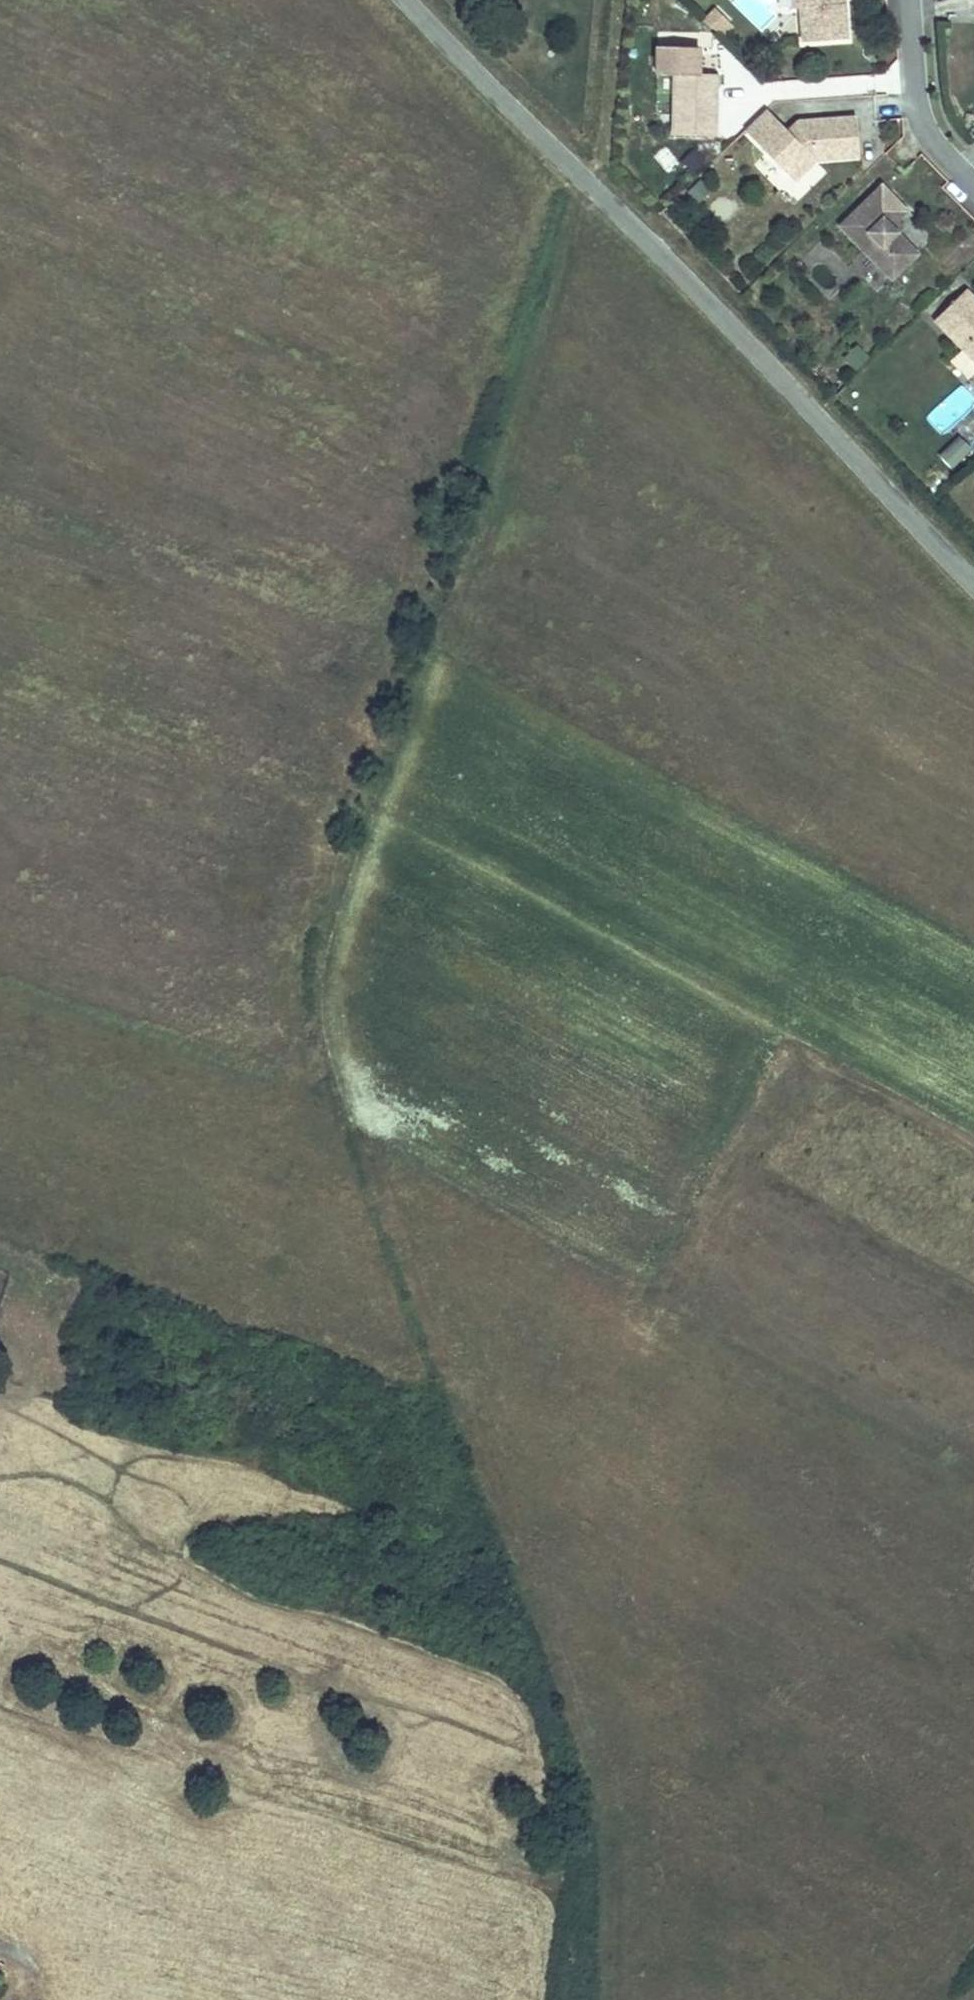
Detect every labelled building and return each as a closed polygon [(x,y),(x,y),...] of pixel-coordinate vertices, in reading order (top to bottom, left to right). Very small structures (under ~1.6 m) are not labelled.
[(795,10),(804,10),(805,50),(849,49),(848,8),(842,8),(842,0),(794,0),(795,10)] [(715,9),(702,22),(720,39),(733,26),(715,9)] [(705,55),(663,53),(662,79),(682,80),(679,142),(719,144),(721,82),(703,81),(705,55)] [(768,114),(745,136),(795,185),(817,163),(858,160),(856,124),(798,128),(789,135),(768,114)] [(665,147),(644,165),(660,183),(681,165),(665,147)] [(681,160),(690,175),(705,165),(696,151),(681,160)] [(697,180),(685,194),(699,206),(711,191),(697,180)] [(881,192),(841,232),(895,284),(921,258),(893,230),(908,216),(881,192)] [(710,202),(714,221),(735,217),(731,198),(710,202)] [(938,324),(973,359),(973,298),(969,293),(938,324)] [(946,434),(973,405),(973,398),(960,385),(928,418),(946,434)] [(955,472),(972,448),(954,436),(938,460),(955,472)]
